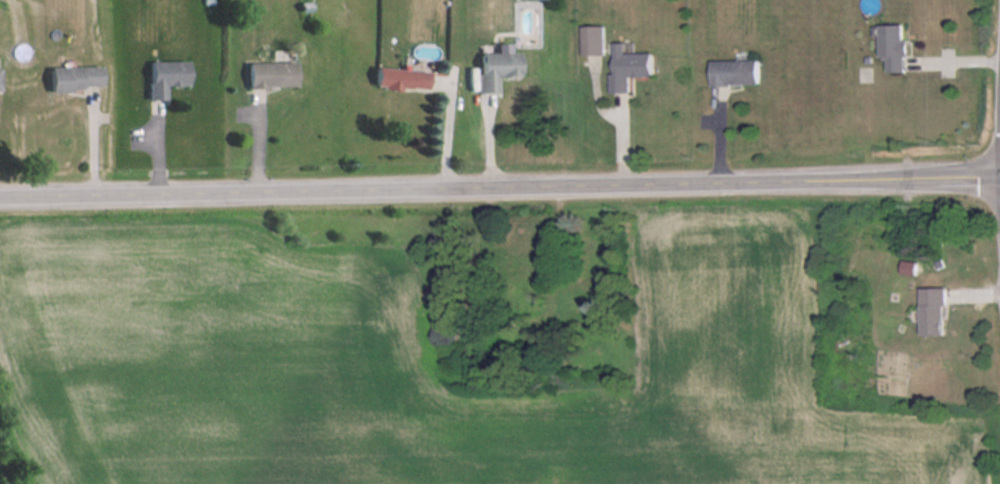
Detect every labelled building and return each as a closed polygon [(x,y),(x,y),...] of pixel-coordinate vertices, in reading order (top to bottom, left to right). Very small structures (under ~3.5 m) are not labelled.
[(878,57),(885,57),(885,71),(903,72),(904,24),(879,23),(878,57)] [(582,54),(604,54),(604,25),(582,25),(582,54)] [(651,76),(651,52),(624,53),(624,42),(612,42),(612,92),(630,92),(629,76),(651,76)] [(519,52),(508,52),(508,45),(497,45),(497,52),(479,52),(478,92),(497,92),(497,75),(519,76),(519,52)] [(166,85),(188,85),(188,61),(150,60),(149,99),(165,99),(166,85)] [(758,84),(758,60),(711,60),(711,84),(758,84)] [(248,88),(295,87),(295,62),(248,62),(248,88)] [(51,90),(102,90),(102,67),(51,67),(51,90)] [(427,70),(376,68),(375,88),(426,90),(427,70)] [(920,334),(946,334),(946,287),(920,287),(920,334)] [(434,343),(461,343),(461,318),(434,318),(434,343)]
